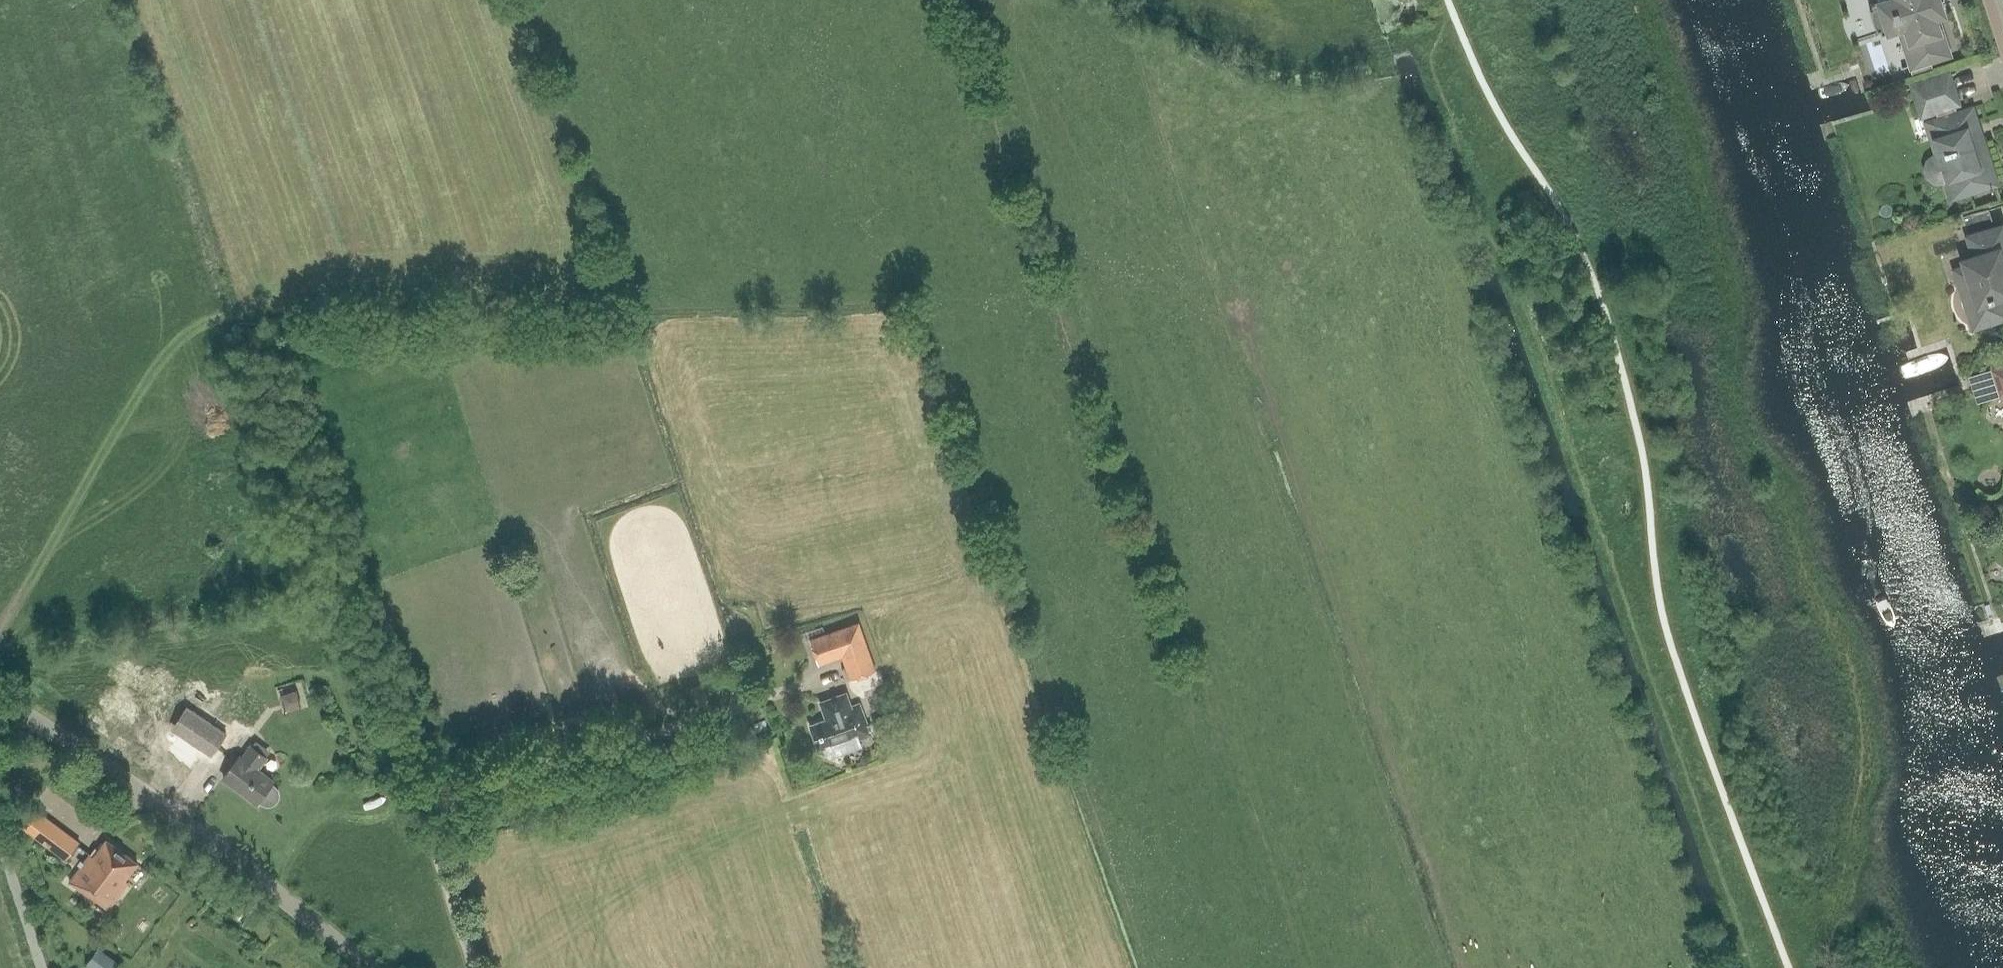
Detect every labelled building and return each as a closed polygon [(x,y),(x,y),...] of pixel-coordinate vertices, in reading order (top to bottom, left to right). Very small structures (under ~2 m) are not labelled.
[(1871,10),(1872,14),(1873,19),(1874,23),(1876,27),(1878,32),(1880,31),(1882,35),(1898,30),(1897,28),(1901,27),(1913,64),(1903,67),(1903,68),(1910,66),(1931,59),(1942,56),(1941,54),(1940,55),(1937,45),(1943,43),(1943,45),(1945,45),(1935,16),(1942,14),(1937,0),(1893,0),(1889,1),(1888,0),(1886,0),(1872,5),(1873,9),(1871,10)] [(1931,59),(1910,66),(1913,74),(1933,67),(1931,59)] [(1956,72),(1905,88),(1905,90),(1915,87),(1923,113),(1922,113),(1922,114),(1936,110),(1939,119),(1934,121),(1940,137),(1933,139),(1939,157),(1936,158),(1931,161),(1929,168),(1931,175),(1936,179),(1943,179),(1952,176),(1958,194),(1955,195),(1956,196),(1981,188),(1982,190),(1996,185),(1999,195),(2000,194),(1980,134),(1977,135),(1968,110),(1958,113),(1955,104),(1958,103),(1949,75),(1956,73),(1956,72)] [(2001,228),(1996,229),(1994,225),(1969,233),(1976,257),(1964,260),(1971,281),(1962,284),(1965,294),(1964,298),(1964,302),(1965,306),(1966,310),(1969,313),(1972,316),(1975,326),(2002,317),(2002,307),(2000,297),(2002,296),(2002,234),(2001,228)] [(1994,371),(1999,386),(2002,384),(2002,368),(1994,371)] [(861,625),(813,641),(822,666),(845,657),(853,680),(877,672),(861,625)] [(291,689),(291,706),(306,707),(306,690),(291,689)] [(871,735),(860,703),(851,706),(847,695),(821,704),(826,720),(810,726),(819,750),(826,747),(830,758),(845,753),(842,745),(871,735)] [(173,728),(212,755),(227,733),(189,706),(173,728)] [(754,724),(758,734),(768,730),(764,721),(754,724)] [(257,803),(259,801),(262,803),(266,806),(272,806),(276,804),(279,800),(281,794),(280,789),(278,787),(275,785),(273,783),(273,782),(258,770),(267,757),(252,746),(242,758),(240,757),(224,778),(257,803)] [(80,843),(37,809),(22,827),(66,861),(80,843)] [(125,880),(138,863),(107,840),(94,857),(91,854),(70,882),(96,901),(97,900),(109,908),(129,882),(125,880)] [(248,921),(239,914),(233,921),(242,928),(248,921)] [(90,964),(95,967),(118,967),(123,959),(101,946),(90,964)]
